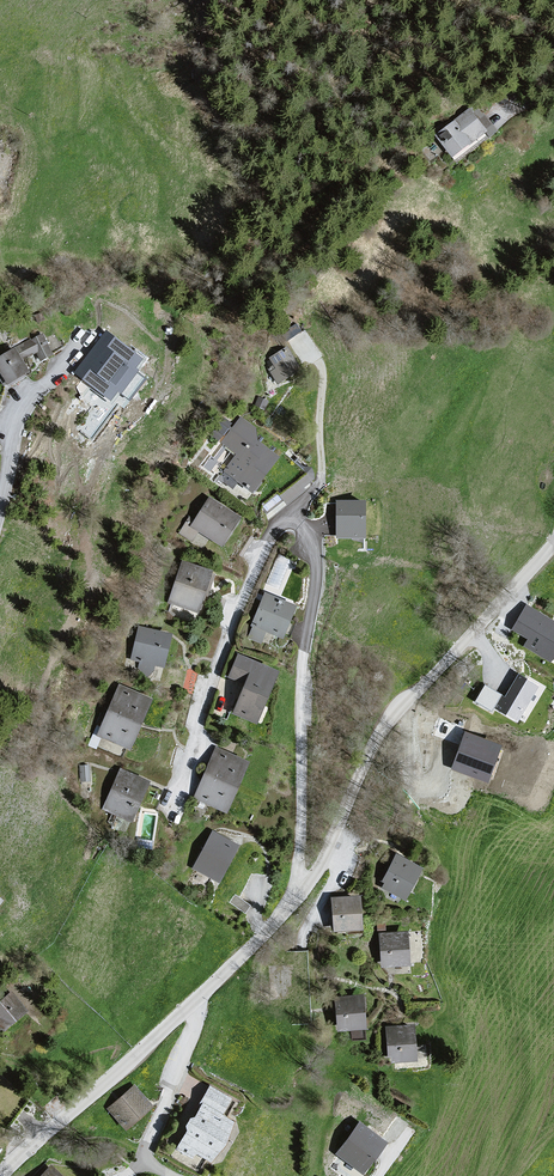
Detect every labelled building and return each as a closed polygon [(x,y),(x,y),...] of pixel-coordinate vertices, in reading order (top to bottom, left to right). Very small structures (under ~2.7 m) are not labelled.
[(491,134),(498,130),(487,111),(480,114),(491,134)] [(468,112),(428,136),(444,161),(483,137),(468,112)] [(0,356),(0,365),(15,388),(44,369),(34,356),(46,352),(52,357),(61,351),(46,327),(0,356)] [(164,363),(120,327),(82,373),(126,410),(164,363)] [(290,344),(267,355),(279,382),(303,371),(290,344)] [(299,454),(250,420),(210,474),(259,503),(299,454)] [(255,523),(218,495),(191,533),(234,560),(255,523)] [(337,538),(368,539),(369,500),(338,499),(337,538)] [(228,575),(192,562),(175,607),(210,618),(228,575)] [(312,610),(276,595),(247,644),(287,663),(312,610)] [(513,631),(527,636),(523,648),(553,660),(553,617),(523,605),(513,631)] [(192,638),(154,622),(135,661),(173,678),(192,638)] [(286,668),(247,648),(223,706),(272,731),(299,673),(286,668)] [(475,701),(519,722),(538,683),(517,672),(507,693),(485,682),(475,701)] [(170,702),(130,686),(105,739),(145,759),(170,702)] [(486,763),(493,740),(467,733),(459,764),(461,764),(463,757),(486,763)] [(269,765),(224,747),(203,800),(245,820),(269,765)] [(160,782),(126,771),(110,810),(144,829),(160,782)] [(256,853),(222,835),(200,870),(234,888),(256,853)] [(439,873),(406,857),(383,892),(415,912),(439,873)] [(367,894),(338,899),(344,937),(378,936),(367,894)] [(411,932),(384,934),(380,970),(421,975),(411,932)] [(0,998),(0,1024),(5,1031),(31,1013),(14,989),(0,998)] [(374,993),(341,996),(343,1038),(374,1036),(374,993)] [(424,1029),(391,1031),(394,1074),(424,1066),(424,1029)] [(137,1082),(107,1103),(125,1128),(155,1107),(137,1082)] [(214,1085),(173,1158),(207,1175),(231,1175),(264,1111),(214,1085)] [(349,1113),(319,1142),(365,1175),(374,1175),(394,1146),(349,1113)]
